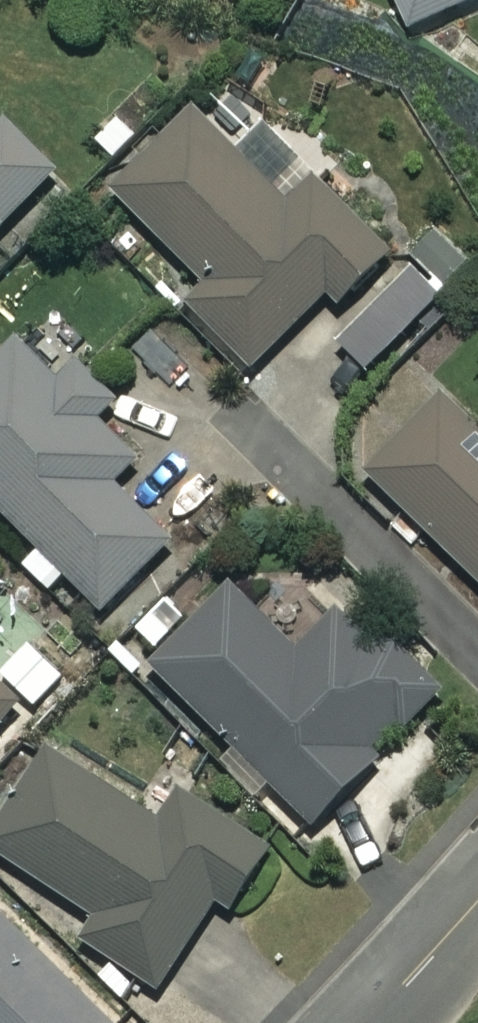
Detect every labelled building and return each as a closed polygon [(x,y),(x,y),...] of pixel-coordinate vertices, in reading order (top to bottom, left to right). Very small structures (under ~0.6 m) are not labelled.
[(409,28),(468,0),(396,0),(409,28)] [(285,200),(193,106),(112,185),(203,279),(183,298),(248,364),(326,288),(336,299),(386,249),(312,174),(285,200)] [(47,175),(0,128),(0,223),(47,175)] [(4,327),(0,330),(0,508),(100,607),(170,536),(111,477),(134,453),(92,412),(110,394),(69,354),(50,373),(4,327)] [(439,390),(364,464),(477,579),(477,430),(439,390)] [(145,662),(310,821),(436,690),(337,594),(290,642),(225,579),(145,662)] [(28,640),(0,670),(0,672),(32,703),(62,673),(28,640)] [(0,684),(0,716),(16,699),(0,684)] [(54,742),(0,814),(0,850),(92,919),(80,934),(153,989),(264,841),(186,783),(158,820),(54,742)] [(0,918),(0,1022),(109,1022),(0,918)]
